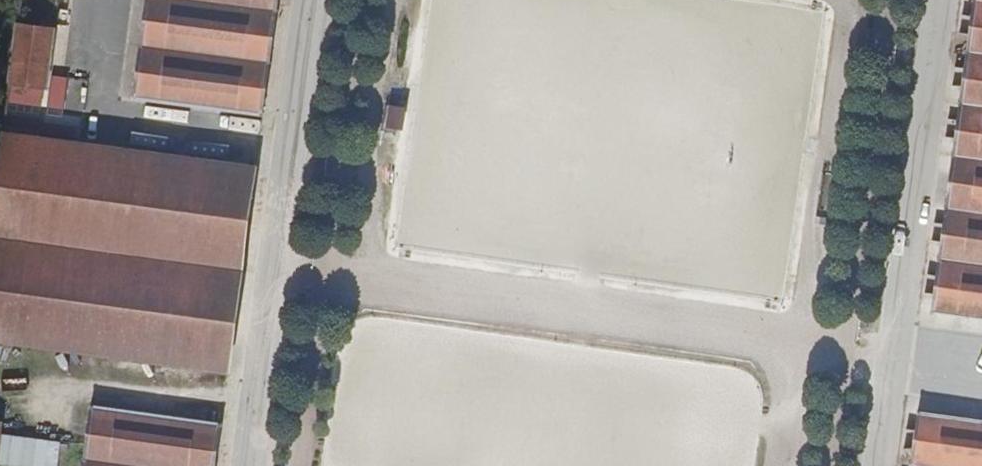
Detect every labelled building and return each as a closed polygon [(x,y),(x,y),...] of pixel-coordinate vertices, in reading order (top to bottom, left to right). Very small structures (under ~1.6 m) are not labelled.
[(262,118),(278,0),(145,0),(132,101),(262,118)] [(981,319),(981,0),(972,0),(931,312),(981,319)] [(10,84),(48,89),(56,30),(18,25),(10,84)] [(9,102),(7,114),(39,118),(40,106),(9,102)] [(391,103),(386,127),(407,131),(412,107),(391,103)] [(232,376),(260,169),(3,134),(0,156),(0,344),(232,376)] [(222,423),(91,406),(83,465),(216,465),(222,423)] [(919,412),(912,465),(981,465),(981,421),(919,412)] [(61,440),(6,434),(3,465),(12,465),(58,465),(61,440)]
